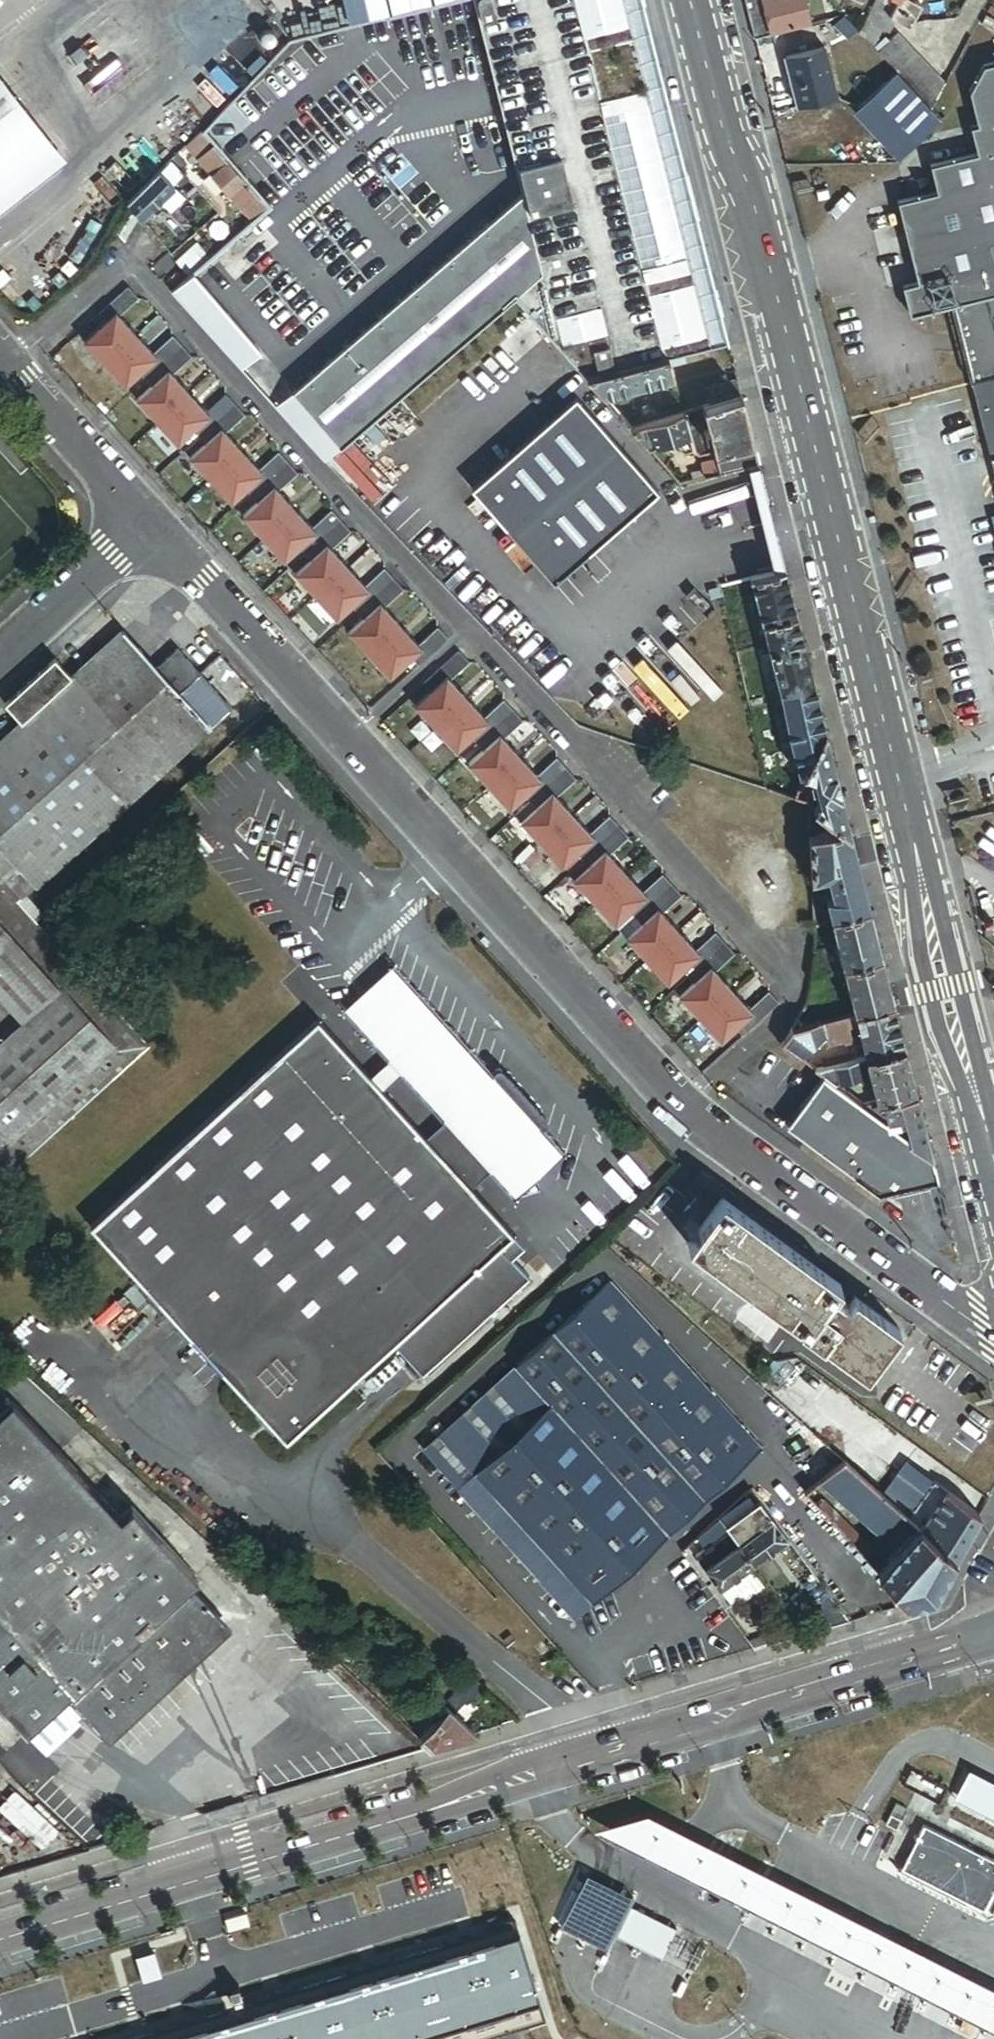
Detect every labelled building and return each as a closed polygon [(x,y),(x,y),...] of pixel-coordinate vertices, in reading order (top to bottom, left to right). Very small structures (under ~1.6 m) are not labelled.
[(399,12),(424,6),(422,0),(396,0),(399,12)] [(503,123),(664,84),(643,0),(475,0),(503,123)] [(772,34),(771,31),(764,0),(744,0),(754,39),(772,34)] [(771,31),(808,22),(803,0),(764,0),(771,31)] [(871,9),(894,21),(907,28),(920,5),(910,0),(899,0),(898,1),(896,0),(876,0),(871,9)] [(871,9),(864,21),(880,30),(888,34),(894,21),(871,9)] [(847,39),(857,29),(844,15),(833,24),(847,39)] [(880,30),(864,21),(859,31),(873,46),(880,30)] [(895,69),(909,43),(908,42),(906,43),(897,34),(879,52),(895,69)] [(945,82),(909,43),(895,69),(931,107),(945,82)] [(835,95),(821,45),(783,56),(796,106),(835,95)] [(993,297),(993,61),(982,64),(968,91),(977,123),(969,125),(977,152),(929,164),(936,191),(896,200),(917,281),(902,285),(911,318),(953,307),(987,299),(993,297)] [(938,119),(895,73),(858,108),(901,153),(938,119)] [(53,145),(0,79),(0,187),(53,145)] [(520,194),(276,409),(328,464),(420,379),(456,349),(513,298),(588,379),(670,358),(681,355),(730,343),(664,84),(503,123),(520,194)] [(212,148),(199,133),(184,147),(197,162),(212,148)] [(260,200),(212,148),(197,162),(209,175),(221,188),(245,214),(260,200)] [(185,167),(175,157),(171,161),(181,171),(185,167)] [(181,171),(171,161),(165,166),(178,179),(183,174),(181,171)] [(165,166),(158,173),(170,186),(178,179),(165,166)] [(170,186),(158,173),(126,204),(140,219),(142,221),(159,204),(174,190),(170,186)] [(221,188),(209,175),(202,181),(214,195),(221,188)] [(174,190),(159,204),(166,211),(181,197),(174,190)] [(252,222),(267,208),(260,200),(245,214),(252,222)] [(128,238),(140,219),(126,204),(113,230),(128,238)] [(189,278),(209,260),(197,246),(176,263),(189,278)] [(131,289),(110,308),(116,315),(116,314),(121,319),(141,300),(131,289)] [(987,299),(953,307),(972,384),(993,379),(993,327),(987,299)] [(110,308),(102,315),(108,322),(116,315),(110,308)] [(121,352),(137,337),(121,319),(116,314),(116,315),(108,322),(100,329),(121,352)] [(105,366),(121,352),(100,329),(84,343),(105,366)] [(154,356),(137,337),(121,352),(141,374),(157,360),(157,359),(154,356)] [(157,360),(163,367),(184,348),(175,337),(154,356),(157,359),(157,360)] [(184,348),(163,367),(169,374),(170,373),(175,378),(195,359),(184,348)] [(141,374),(121,352),(105,366),(125,389),(141,374)] [(681,355),(670,358),(671,365),(683,362),(681,355)] [(671,365),(670,358),(588,379),(605,397),(675,379),(671,365)] [(148,381),(163,367),(157,360),(141,374),(148,381)] [(169,374),(163,367),(148,381),(154,387),(169,374)] [(174,410),(190,395),(175,378),(170,373),(169,374),(154,387),(174,410)] [(972,384),(985,435),(993,433),(993,379),(972,384)] [(743,397),(739,381),(707,389),(711,407),(743,397)] [(158,425),(174,410),(154,387),(137,402),(158,425)] [(207,413),(190,395),(174,410),(194,432),(210,418),(211,417),(207,413)] [(210,418),(216,425),(237,406),(227,395),(207,413),(211,417),(210,418)] [(755,444),(743,397),(711,407),(705,409),(712,435),(714,444),(716,453),(755,444)] [(584,402),(480,494),(561,586),(666,493),(584,402)] [(237,406),(216,425),(222,431),(227,436),(248,417),(237,406)] [(194,432),(174,410),(158,425),(178,447),(182,444),(194,432)] [(701,427),(697,411),(687,414),(690,430),(699,428),(701,427)] [(687,414),(633,431),(650,449),(693,438),(690,430),(687,414)] [(200,439),(216,425),(210,418),(194,432),(200,439)] [(222,431),(216,425),(200,439),(206,445),(222,431)] [(701,458),(706,456),(699,428),(690,430),(693,438),(697,455),(701,458)] [(227,468),(243,454),(227,436),(222,431),(206,445),(227,468)] [(188,451),(200,439),(194,432),(182,444),(188,451)] [(985,435),(993,472),(993,433),(985,435)] [(708,445),(714,444),(712,435),(705,436),(708,445)] [(718,459),(722,475),(760,466),(755,444),(716,453),(718,459)] [(211,483),(227,468),(206,445),(190,460),(211,483)] [(263,477),(269,483),(290,464),(280,453),(260,472),(264,476),(263,477)] [(260,472),(243,454),(227,468),(247,491),(263,477),(264,476),(260,472)] [(706,479),(722,475),(718,459),(702,463),(704,471),(706,479)] [(290,464),(269,483),(275,490),(276,489),(280,494),(300,475),(290,464)] [(247,491),(227,468),(211,483),(231,505),(247,491)] [(704,471),(676,479),(682,486),(706,479),(704,471)] [(253,497),(269,483),(263,477),(247,491),(253,497)] [(275,490),(269,483),(253,497),(259,504),(275,490)] [(280,526),(296,512),(280,494),(276,489),(275,490),(259,504),(280,526)] [(264,541),(280,526),(259,504),(243,519),(264,541)] [(316,535),(322,542),(342,523),(332,511),(312,530),(317,534),(316,535)] [(312,530),(296,512),(280,526),(300,549),(316,535),(317,534),(312,530)] [(342,523),(322,542),(327,548),(328,547),(333,552),(353,534),(342,523)] [(300,549),(280,526),(264,541),(284,564),(300,549)] [(306,555),(322,542),(316,535),(300,549),(306,555)] [(327,548),(322,542),(306,555),(312,562),(327,548)] [(333,585),(349,570),(333,552),(328,547),(327,548),(312,562),(333,585)] [(284,564),(290,570),(306,555),(300,549),(284,564)] [(317,599),(333,585),(312,562),(296,577),(317,599)] [(366,588),(349,570),(333,585),(353,607),(369,593),(369,592),(366,588)] [(369,593),(375,600),(396,581),(386,570),(366,588),(369,592),(369,593)] [(798,618),(787,572),(752,581),(764,627),(798,618)] [(396,581),(375,600),(380,606),(381,605),(386,610),(406,592),(396,581)] [(353,607),(333,585),(317,599),(337,622),(353,607)] [(359,614),(375,600),(369,593),(353,607),(359,614)] [(380,606),(375,600),(359,614),(365,620),(380,606)] [(386,643),(402,628),(386,610),(381,605),(380,606),(365,620),(386,643)] [(806,648),(798,618),(764,627),(771,657),(806,648)] [(370,657),(386,643),(365,620),(349,635),(370,657)] [(419,646),(402,628),(386,643),(406,666),(413,659),(422,651),(423,651),(419,646)] [(428,659),(450,639),(439,628),(419,646),(423,651),(422,651),(428,659)] [(123,633),(73,678),(67,683),(87,705),(60,731),(127,804),(210,729),(211,729),(217,724),(162,663),(156,669),(123,633)] [(406,666),(386,643),(370,657),(390,680),(406,666)] [(815,684),(806,648),(771,657),(780,693),(815,684)] [(178,649),(162,663),(217,724),(232,709),(178,649)] [(420,666),(428,659),(422,651),(413,659),(420,666)] [(462,653),(441,672),(447,679),(448,678),(452,683),(472,665),(462,653)] [(56,660),(14,697),(31,716),(67,683),(73,678),(56,660)] [(447,679),(441,672),(425,686),(431,693),(447,679)] [(452,716),(468,701),(452,683),(448,678),(447,679),(431,693),(452,716)] [(67,683),(31,716),(0,744),(0,846),(37,887),(127,804),(60,731),(87,705),(67,683)] [(823,716),(815,684),(780,693),(788,726),(823,716)] [(436,731),(452,716),(431,693),(415,708),(436,731)] [(484,719),(468,701),(452,716),(472,738),(488,724),(489,724),(484,719)] [(488,724),(494,731),(515,712),(504,701),(484,719),(489,724),(488,724)] [(515,712),(494,731),(500,737),(501,737),(505,741),(525,723),(515,712)] [(472,738),(452,716),(436,731),(457,753),(461,749),(472,738)] [(827,731),(823,716),(788,726),(801,777),(808,775),(827,731)] [(478,745),(494,731),(488,724),(472,738),(478,745)] [(500,737),(494,731),(478,745),(484,751),(500,737)] [(853,837),(827,731),(808,775),(815,779),(816,781),(818,790),(821,802),(815,811),(825,818),(839,828),(853,837)] [(505,774),(521,759),(505,741),(501,737),(500,737),(484,751),(505,774)] [(467,755),(478,745),(472,738),(461,749),(467,755)] [(473,762),(484,751),(478,745),(467,755),(473,762)] [(489,789),(505,774),(484,751),(473,762),(468,766),(489,789)] [(537,777),(521,759),(505,774),(525,796),(541,782),(542,782),(537,777)] [(541,782),(547,789),(567,770),(557,759),(537,777),(542,782),(541,782)] [(567,770),(547,789),(552,795),(553,795),(558,799),(578,781),(567,770)] [(525,796),(505,774),(489,789),(509,811),(525,796)] [(531,803),(547,789),(541,782),(525,796),(531,803)] [(552,795),(547,789),(531,803),(537,809),(552,795)] [(558,832),(574,817),(558,799),(553,795),(552,795),(537,809),(558,832)] [(815,811),(809,806),(810,824),(825,818),(815,811)] [(542,847),(558,832),(537,809),(521,824),(542,847)] [(590,835),(574,817),(558,832),(578,855),(594,841),(595,840),(590,835)] [(594,841),(600,847),(620,828),(610,817),(590,835),(595,840),(594,841)] [(620,828),(600,847),(605,853),(606,853),(611,858),(631,840),(620,828)] [(839,828),(810,837),(813,881),(831,877),(832,882),(863,875),(853,837),(839,828)] [(578,855),(558,832),(542,847),(562,869),(578,855)] [(584,861),(600,847),(594,841),(578,855),(584,861)] [(18,904),(37,887),(0,846),(0,884),(18,904)] [(605,853),(600,847),(584,861),(590,867),(605,853)] [(610,890),(627,875),(611,858),(606,853),(605,853),(590,867),(610,890)] [(578,855),(562,869),(568,876),(584,861),(578,855)] [(584,861),(568,876),(574,882),(590,867),(584,861)] [(595,905),(610,890),(590,867),(574,882),(595,905)] [(643,894),(627,875),(610,890),(631,913),(646,899),(647,898),(643,894)] [(646,899),(653,905),(673,886),(664,875),(643,894),(647,898),(646,899)] [(871,909),(863,875),(832,882),(833,887),(835,893),(827,895),(827,896),(832,913),(833,919),(871,909)] [(35,923),(18,904),(0,884),(0,998),(26,1026),(64,992),(115,1048),(133,1031),(35,923)] [(673,886),(653,905),(658,912),(659,911),(663,915),(683,897),(673,886)] [(826,897),(827,896),(827,895),(835,893),(833,887),(824,889),(826,897)] [(631,913),(610,890),(595,905),(615,927),(631,913)] [(637,919),(653,905),(646,899),(631,913),(637,919)] [(658,912),(653,905),(637,919),(643,926),(658,912)] [(883,957),(871,909),(833,919),(834,921),(840,945),(845,967),(883,957)] [(664,948),(680,934),(663,915),(659,911),(658,912),(643,926),(664,948)] [(832,913),(815,911),(815,929),(834,921),(833,919),(832,913)] [(631,913),(615,927),(621,934),(637,919),(631,913)] [(637,919),(621,934),(627,940),(643,926),(637,919)] [(648,963),(664,948),(643,926),(627,940),(648,963)] [(700,957),(705,964),(726,945),(716,933),(696,951),(701,956),(700,957)] [(696,951),(680,934),(664,948),(684,971),(700,957),(701,956),(696,951)] [(726,945),(705,964),(711,969),(712,969),(716,973),(736,955),(726,945)] [(815,954),(813,978),(846,968),(845,967),(840,945),(815,954)] [(684,971),(664,948),(648,963),(668,986),(684,971)] [(690,978),(705,964),(700,957),(684,971),(690,978)] [(895,1003),(883,957),(845,967),(846,968),(851,990),(853,998),(857,1013),(895,1003)] [(711,969),(705,964),(690,978),(695,983),(711,969)] [(567,1153),(395,965),(344,1012),(444,1121),(426,1138),(429,1140),(437,1133),(447,1133),(480,1169),(479,1179),(471,1186),(473,1188),(491,1172),(516,1200),(567,1153)] [(716,1006),(733,992),(716,973),(712,969),(711,969),(695,983),(716,1006)] [(700,1021),(716,1006),(695,983),(680,998),(700,1021)] [(115,1048),(64,992),(26,1026),(0,1050),(0,1152),(115,1048)] [(749,1010),(733,992),(716,1006),(737,1029),(752,1015),(753,1014),(749,1010)] [(749,1010),(753,1014),(752,1015),(759,1022),(780,1004),(769,992),(749,1010)] [(906,1047),(895,1003),(857,1013),(856,1013),(860,1026),(862,1035),(863,1041),(865,1049),(867,1057),(906,1047)] [(737,1029),(716,1006),(700,1021),(721,1043),(723,1041),(737,1029)] [(856,1013),(823,1021),(827,1035),(860,1026),(856,1013)] [(737,1029),(744,1036),(759,1022),(752,1015),(737,1029)] [(424,1377),(532,1279),(504,1247),(516,1236),(473,1188),(471,1186),(479,1179),(480,1169),(447,1133),(437,1133),(429,1140),(426,1138),(318,1019),(91,1227),(289,1444),(396,1346),(424,1377)] [(823,1021),(792,1030),(781,1047),(799,1060),(827,1035),(823,1021)] [(829,1043),(862,1035),(860,1026),(827,1035),(829,1043)] [(737,1029),(723,1041),(730,1049),(744,1036),(737,1029)] [(133,1031),(115,1048),(0,1152),(0,1185),(150,1049),(133,1031)] [(865,1049),(863,1041),(855,1043),(857,1051),(865,1049)] [(917,1092),(906,1047),(867,1057),(877,1095),(878,1102),(883,1100),(917,1092)] [(850,1062),(848,1054),(820,1062),(822,1069),(850,1062)] [(822,1069),(815,1071),(824,1077),(836,1086),(865,1078),(867,1057),(850,1062),(822,1069)] [(890,1125),(880,1117),(864,1106),(836,1086),(824,1077),(787,1127),(878,1193),(939,1181),(933,1155),(908,1137),(890,1125)] [(933,1155),(917,1092),(883,1100),(887,1116),(904,1112),(906,1122),(909,1134),(908,1137),(933,1155)] [(871,1104),(878,1102),(877,1095),(869,1097),(871,1104)] [(878,1102),(871,1104),(864,1106),(880,1117),(887,1116),(883,1100),(878,1102)] [(890,1125),(908,1137),(909,1134),(906,1122),(890,1125)] [(696,1236),(875,1366),(898,1333),(852,1300),(847,1308),(832,1297),(839,1288),(720,1202),(696,1236)] [(865,1379),(875,1366),(696,1236),(686,1249),(865,1379)] [(612,1283),(518,1367),(670,1535),(763,1450),(612,1283)] [(747,1308),(736,1324),(768,1347),(779,1332),(747,1308)] [(670,1535),(518,1367),(426,1451),(543,1580),(542,1581),(577,1620),(621,1580),(621,1579),(670,1535)] [(0,1389),(0,1409),(10,1400),(0,1389)] [(21,1392),(11,1401),(55,1448),(65,1439),(21,1392)] [(8,1712),(27,1733),(72,1691),(160,1608),(184,1586),(118,1515),(112,1509),(92,1487),(78,1473),(55,1448),(11,1401),(10,1400),(0,1409),(0,1704),(8,1712)] [(78,1473),(92,1487),(105,1474),(92,1460),(78,1473)] [(92,1487),(112,1509),(142,1484),(130,1473),(118,1462),(105,1474),(92,1487)] [(884,1498),(844,1462),(820,1482),(830,1490),(882,1537),(902,1514),(897,1510),(890,1503),(884,1498)] [(934,1484),(920,1474),(913,1483),(927,1494),(934,1484)] [(830,1490),(820,1482),(806,1494),(818,1508),(823,1503),(823,1504),(828,1499),(824,1495),(830,1490)] [(946,1493),(934,1484),(927,1494),(917,1507),(913,1512),(926,1521),(946,1493)] [(893,1487),(884,1498),(890,1503),(897,1496),(904,1502),(897,1510),(902,1514),(919,1529),(926,1521),(913,1512),(917,1507),(893,1487)] [(751,1506),(759,1501),(751,1491),(744,1496),(747,1500),(751,1506)] [(955,1561),(979,1518),(946,1493),(926,1521),(919,1529),(955,1561)] [(897,1496),(890,1503),(897,1510),(904,1502),(897,1496)] [(747,1500),(720,1519),(725,1526),(751,1506),(747,1500)] [(773,1520),(759,1501),(751,1506),(725,1526),(730,1533),(739,1545),(773,1520)] [(818,1508),(866,1560),(872,1554),(872,1551),(823,1504),(823,1503),(818,1508)] [(129,1504),(118,1515),(184,1586),(196,1575),(159,1535),(146,1521),(129,1504)] [(154,1513),(146,1521),(159,1535),(167,1527),(154,1513)] [(691,1551),(725,1526),(720,1519),(686,1544),(691,1551)] [(787,1539),(773,1520),(739,1545),(753,1565),(787,1539)] [(730,1533),(725,1526),(691,1551),(696,1558),(730,1533)] [(934,1598),(955,1561),(919,1529),(898,1553),(898,1552),(889,1562),(890,1562),(879,1574),(908,1605),(934,1598)] [(739,1545),(730,1533),(696,1558),(705,1570),(739,1545)] [(753,1565),(739,1545),(705,1570),(719,1589),(753,1565)] [(196,1575),(184,1586),(160,1608),(166,1613),(171,1607),(194,1586),(201,1580),(196,1575)] [(229,1623),(194,1586),(171,1607),(206,1644),(229,1623)] [(850,1623),(827,1592),(813,1602),(833,1628),(850,1623)] [(206,1644),(171,1607),(166,1613),(200,1650),(206,1644)] [(166,1613),(160,1608),(72,1691),(76,1695),(105,1725),(111,1733),(200,1650),(166,1613)] [(328,1654),(319,1663),(341,1686),(341,1687),(352,1675),(328,1654)] [(341,1686),(319,1663),(285,1697),(306,1718),(341,1686)] [(480,1692),(478,1682),(466,1686),(457,1695),(466,1703),(467,1704),(468,1705),(473,1700),(480,1692)] [(76,1695),(72,1691),(27,1733),(8,1712),(3,1717),(29,1739),(64,1708),(70,1701),(76,1695)] [(98,1731),(105,1725),(76,1695),(70,1701),(98,1731)] [(456,1715),(466,1703),(457,1695),(447,1706),(456,1715)] [(479,1705),(473,1700),(468,1705),(467,1704),(466,1703),(456,1715),(463,1722),(479,1705)] [(436,1722),(421,1739),(431,1748),(477,1734),(464,1722),(463,1722),(456,1715),(447,1706),(445,1705),(432,1719),(436,1722)] [(78,1723),(64,1708),(29,1739),(44,1755),(78,1723)] [(431,1748),(421,1739),(395,1715),(390,1719),(382,1721),(416,1752),(431,1748)] [(382,1721),(323,1739),(335,1777),(416,1752),(382,1721)] [(907,1810),(896,1804),(885,1825),(897,1831),(907,1810)] [(993,2033),(993,1989),(646,1814),(592,1830),(993,2033)] [(983,1911),(993,1890),(993,1861),(924,1825),(901,1869),(983,1911)] [(615,1936),(630,1906),(633,1900),(609,1888),(588,1877),(561,1929),(582,1940),(607,1952),(615,1936)] [(678,1930),(630,1906),(615,1936),(663,1960),(678,1930)] [(115,2038),(475,2038),(545,2018),(516,1920),(115,2038)]
